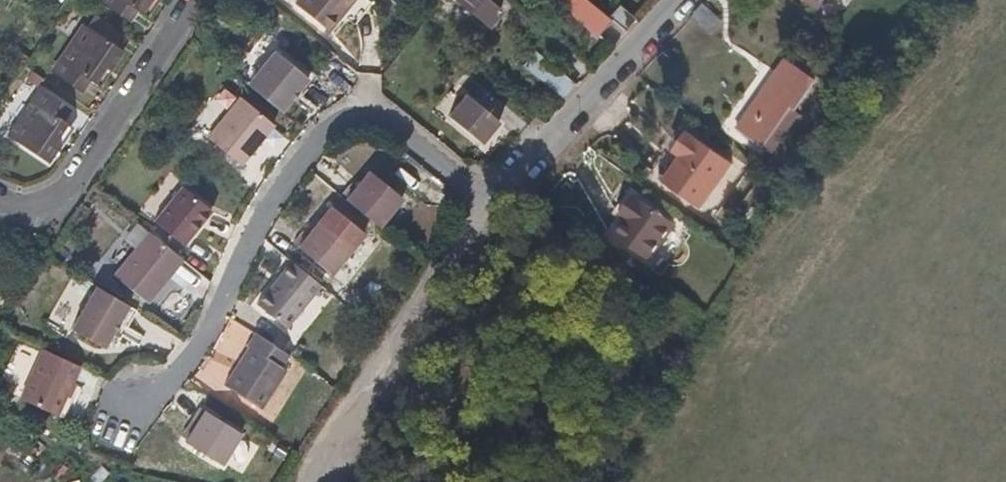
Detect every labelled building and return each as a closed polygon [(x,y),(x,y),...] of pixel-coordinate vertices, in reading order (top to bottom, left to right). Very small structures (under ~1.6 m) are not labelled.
[(99,2),(126,18),(134,7),(139,11),(147,0),(100,0),(99,2)] [(153,0),(147,0),(139,11),(144,14),(153,0)] [(345,0),(297,0),(325,24),(345,0)] [(457,1),(479,20),(486,25),(498,8),(488,0),(455,0),(457,1)] [(585,0),(555,0),(568,11),(594,32),(606,18),(602,14),(585,0)] [(620,30),(631,16),(613,2),(602,14),(606,18),(620,30)] [(699,23),(712,10),(700,2),(690,17),(699,23)] [(711,30),(721,15),(712,10),(699,23),(711,30)] [(128,36),(113,26),(93,12),(90,17),(84,25),(119,48),(128,36)] [(108,68),(120,49),(119,48),(84,25),(83,24),(53,70),(79,88),(87,77),(92,80),(103,65),(108,68)] [(277,107),(306,71),(274,45),(245,81),(257,91),(277,107)] [(571,81),(549,64),(532,50),(519,65),(549,89),(558,96),(571,81)] [(779,135),(795,112),(793,111),(794,109),(814,81),(782,60),(739,126),(735,130),(768,151),(779,135)] [(97,84),(108,68),(103,65),(92,80),(97,84)] [(60,118),(67,106),(41,88),(24,114),(9,136),(44,161),(58,141),(54,138),(64,121),(60,118)] [(476,140),(495,117),(461,89),(442,113),(476,140)] [(237,164),(270,122),(236,96),(203,137),(237,164)] [(58,141),(70,125),(64,121),(54,138),(58,141)] [(698,205),(729,160),(680,127),(649,171),(698,205)] [(396,197),(362,169),(349,186),(342,181),(333,193),(351,208),(374,226),(396,197)] [(183,241),(209,209),(180,186),(154,218),(183,241)] [(649,257),(673,221),(640,198),(639,201),(631,195),(619,213),(627,219),(615,236),(649,257)] [(326,274),(357,232),(324,206),(302,236),(296,232),(287,244),(326,274)] [(147,297),(180,256),(148,230),(114,271),(147,297)] [(282,330),(315,285),(301,274),(285,261),(251,310),(282,330)] [(105,346),(130,303),(108,290),(97,283),(72,326),(105,346)] [(277,368),(286,356),(252,335),(244,347),(247,350),(223,387),(258,409),(283,372),(277,368)] [(55,413),(78,364),(69,360),(42,347),(18,396),(55,413)] [(238,435),(196,408),(184,426),(190,430),(181,443),(218,467),(238,435)]
